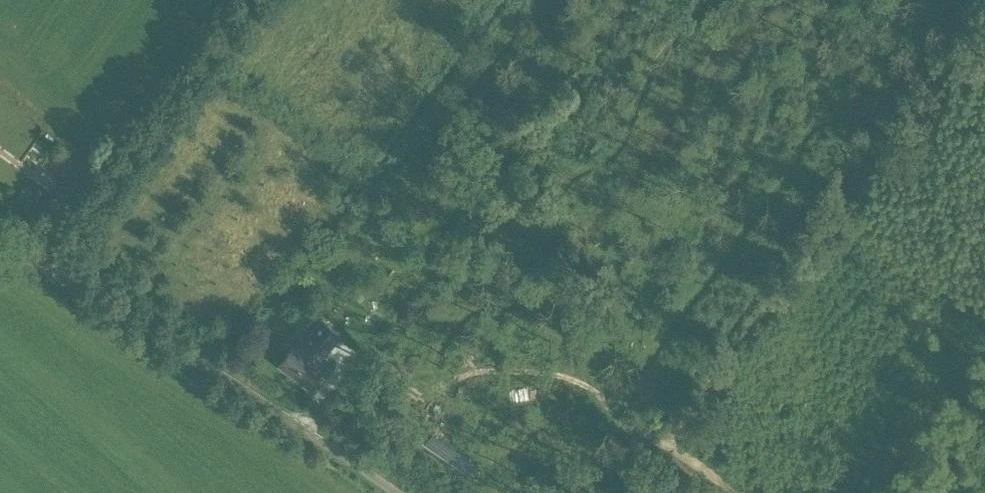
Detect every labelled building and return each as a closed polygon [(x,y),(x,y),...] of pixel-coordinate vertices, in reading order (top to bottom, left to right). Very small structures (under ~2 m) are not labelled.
[(69,192),(60,186),(52,197),(61,204),(69,192)] [(332,346),(341,334),(322,319),(305,341),(300,338),(280,364),(308,386),(328,359),(319,352),(327,342),(332,346)]
